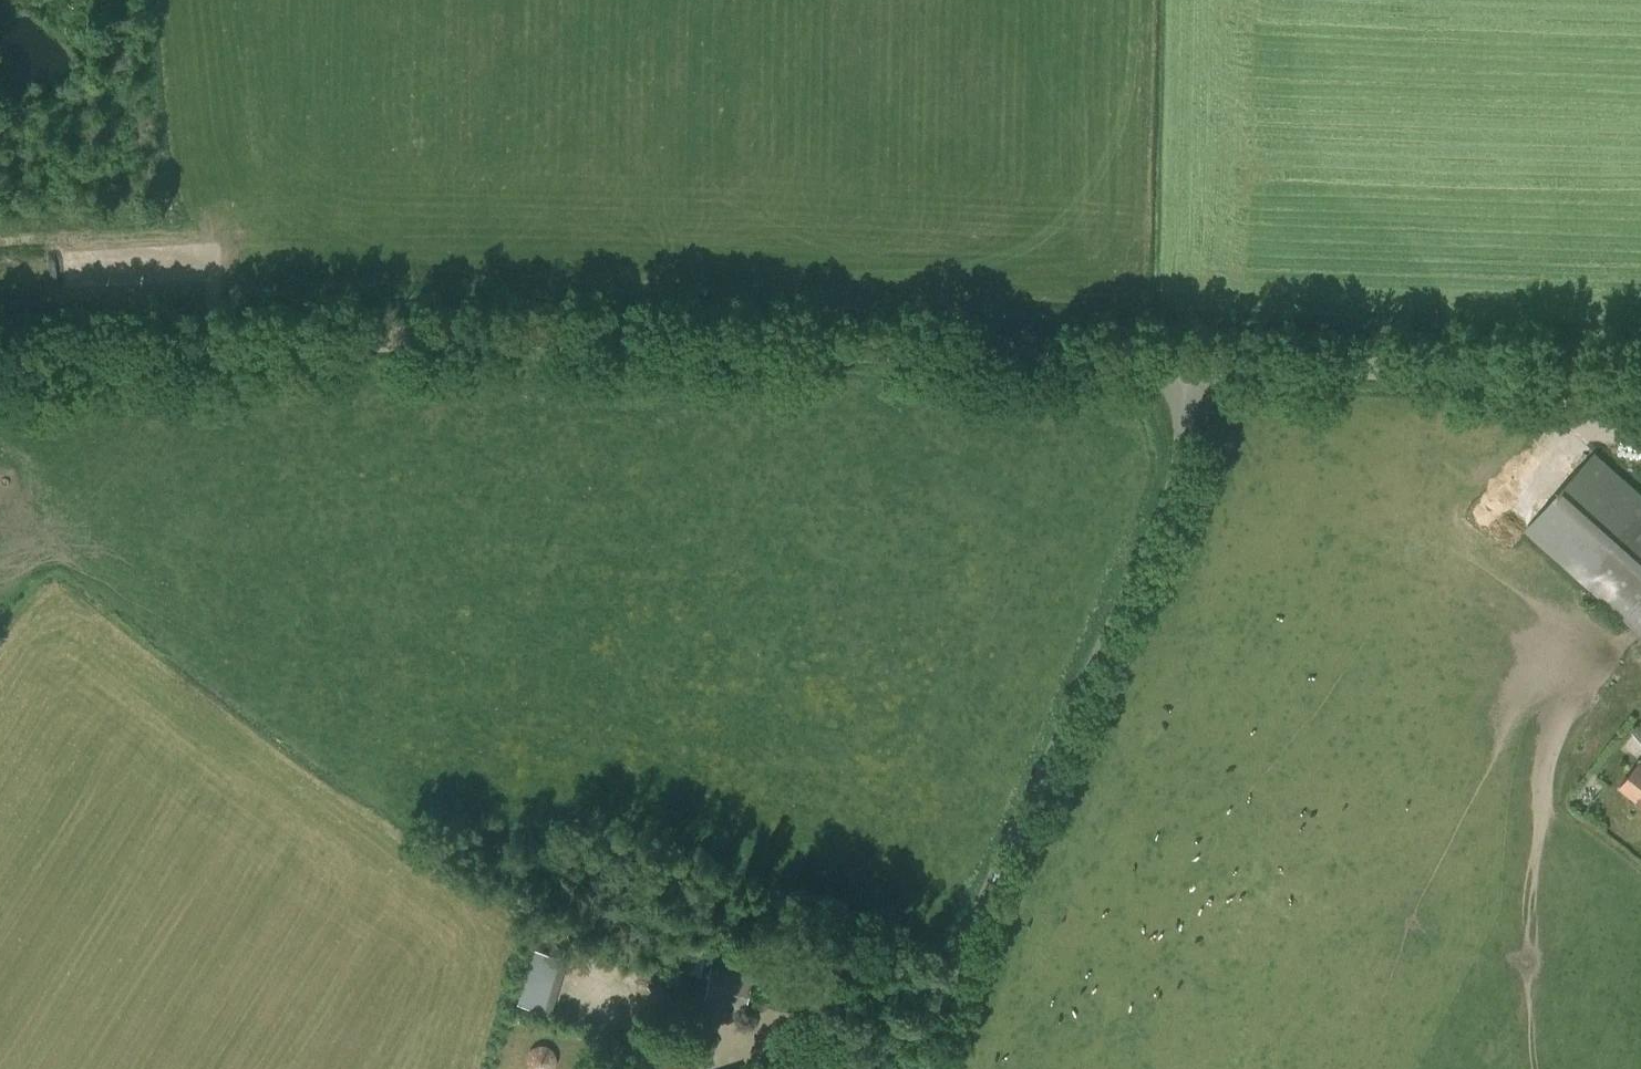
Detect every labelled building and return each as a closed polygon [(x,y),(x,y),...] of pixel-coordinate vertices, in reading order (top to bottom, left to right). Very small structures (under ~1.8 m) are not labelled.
[(1596,454),(1526,532),(1640,636),(1640,494),(1596,454)] [(1620,786),(1640,802),(1640,758),(1620,786)] [(547,1011),(563,955),(535,947),(518,1002),(547,1011)] [(715,965),(707,1000),(748,1009),(756,974),(715,965)] [(696,1039),(649,1025),(638,1068),(689,1068),(696,1039)]
